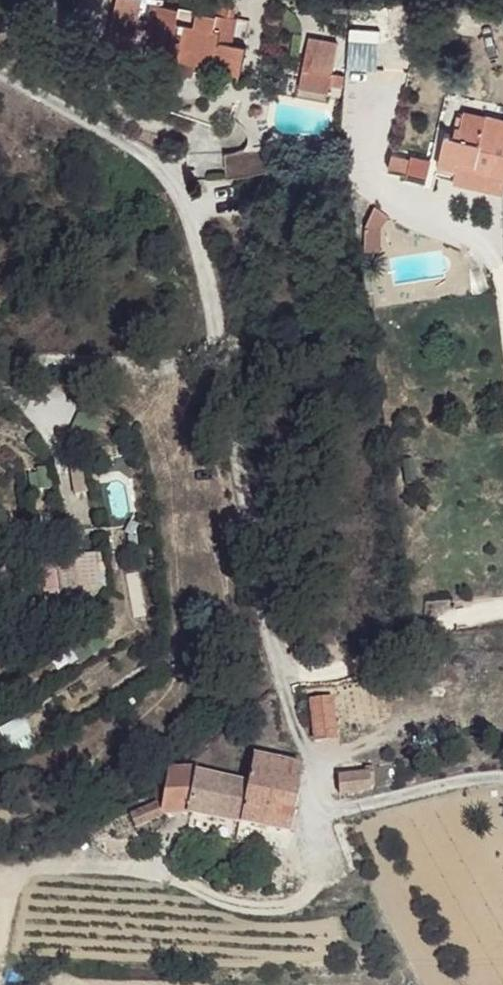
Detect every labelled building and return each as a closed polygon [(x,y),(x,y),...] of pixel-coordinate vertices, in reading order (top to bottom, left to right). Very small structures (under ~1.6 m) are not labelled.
[(126,0),(113,0),(109,30),(134,33),(136,25),(135,17),(136,1),(129,1),(126,0)] [(129,1),(136,1),(135,17),(136,25),(150,26),(151,23),(164,24),(161,55),(170,55),(176,0),(129,0),(129,1)] [(183,0),(176,0),(170,55),(176,57),(173,79),(195,81),(196,70),(220,74),(222,65),(243,67),(244,45),(227,39),(229,11),(219,8),(220,0),(204,0),(203,1),(183,0)] [(306,35),(299,79),(329,84),(337,40),(306,35)] [(463,121),(460,136),(456,135),(454,146),(446,144),(438,186),(502,199),(502,128),(463,121)] [(221,149),(223,173),(270,168),(264,146),(221,149)] [(431,171),(413,168),(413,170),(410,186),(409,189),(427,192),(431,171)] [(50,559),(34,563),(45,622),(61,619),(50,559)] [(329,697),(308,700),(315,741),(334,737),(329,697)] [(302,766),(253,757),(248,774),(243,823),(292,830),(302,766)] [(375,767),(338,771),(340,795),(373,790),(375,767)] [(193,771),(165,772),(163,805),(163,820),(189,813),(193,771)] [(248,774),(193,771),(189,813),(243,823),(248,774)] [(163,805),(129,815),(132,827),(163,820),(163,805)]
